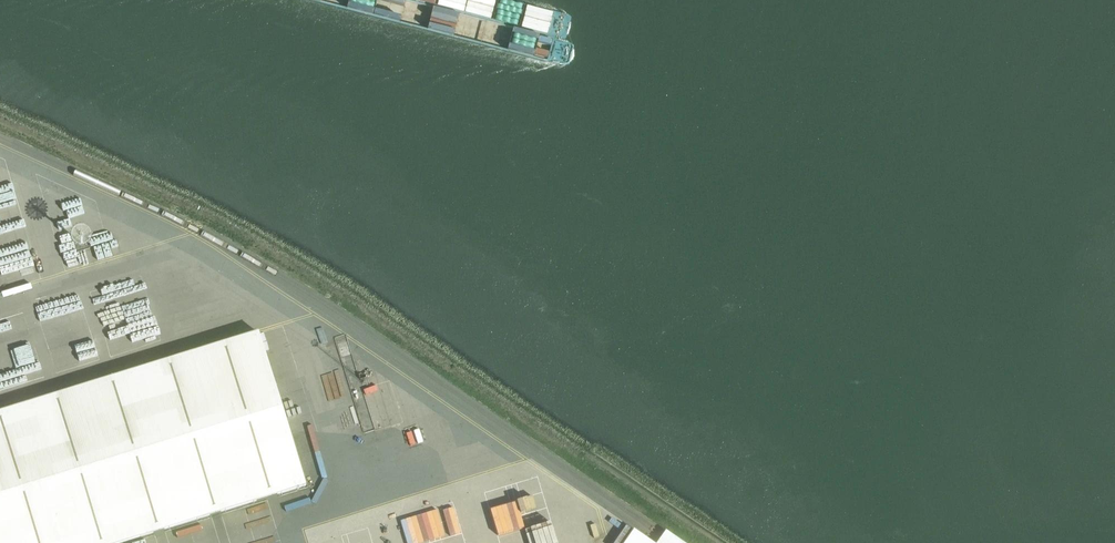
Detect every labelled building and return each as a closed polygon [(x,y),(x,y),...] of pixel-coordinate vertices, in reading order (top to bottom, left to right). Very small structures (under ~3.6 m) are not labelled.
[(0,413),(0,542),(123,542),(306,487),(259,333),(0,413)] [(370,356),(355,360),(361,379),(375,374),(370,356)] [(633,529),(624,542),(656,542),(633,529)] [(666,531),(658,542),(685,542),(666,531)]
